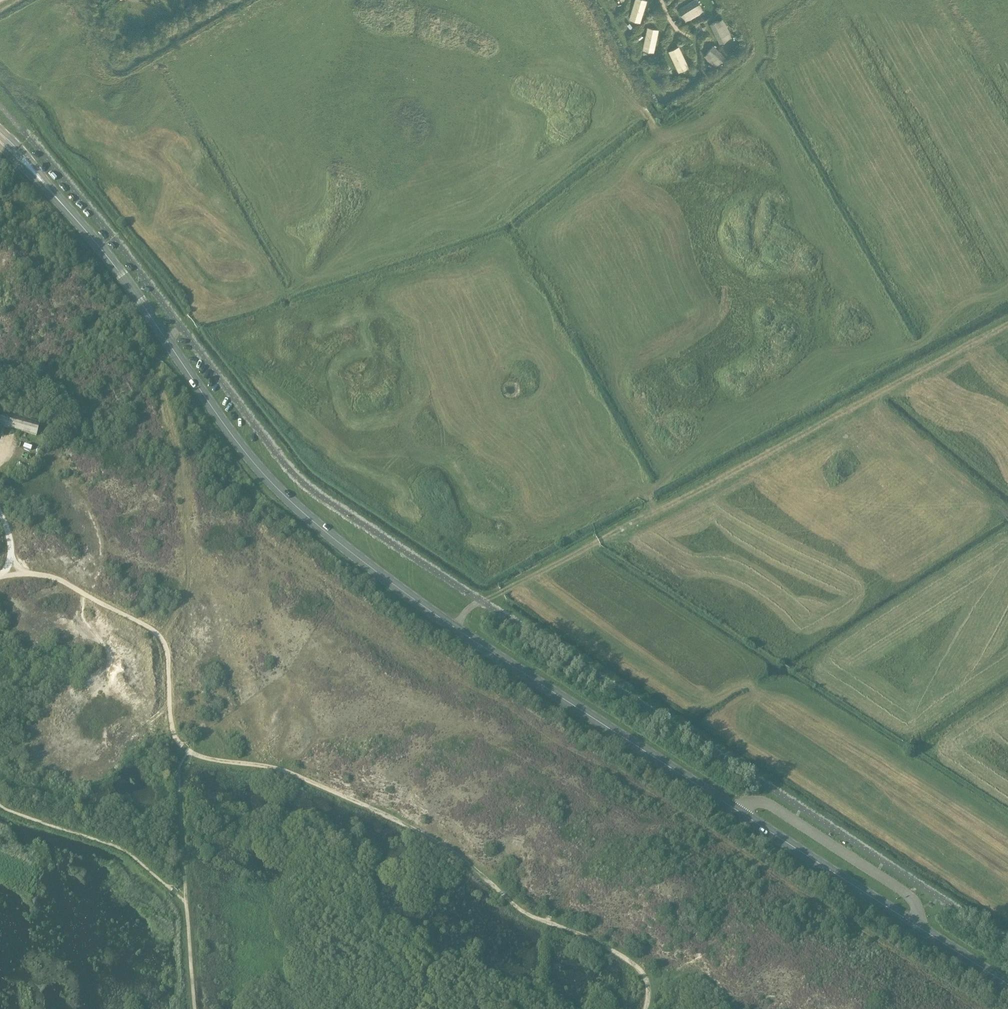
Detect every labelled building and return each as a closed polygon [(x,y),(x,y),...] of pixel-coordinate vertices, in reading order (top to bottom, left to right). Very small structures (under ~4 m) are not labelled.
[(0,419),(0,426),(36,436),(39,423),(1,413),(0,419)]
